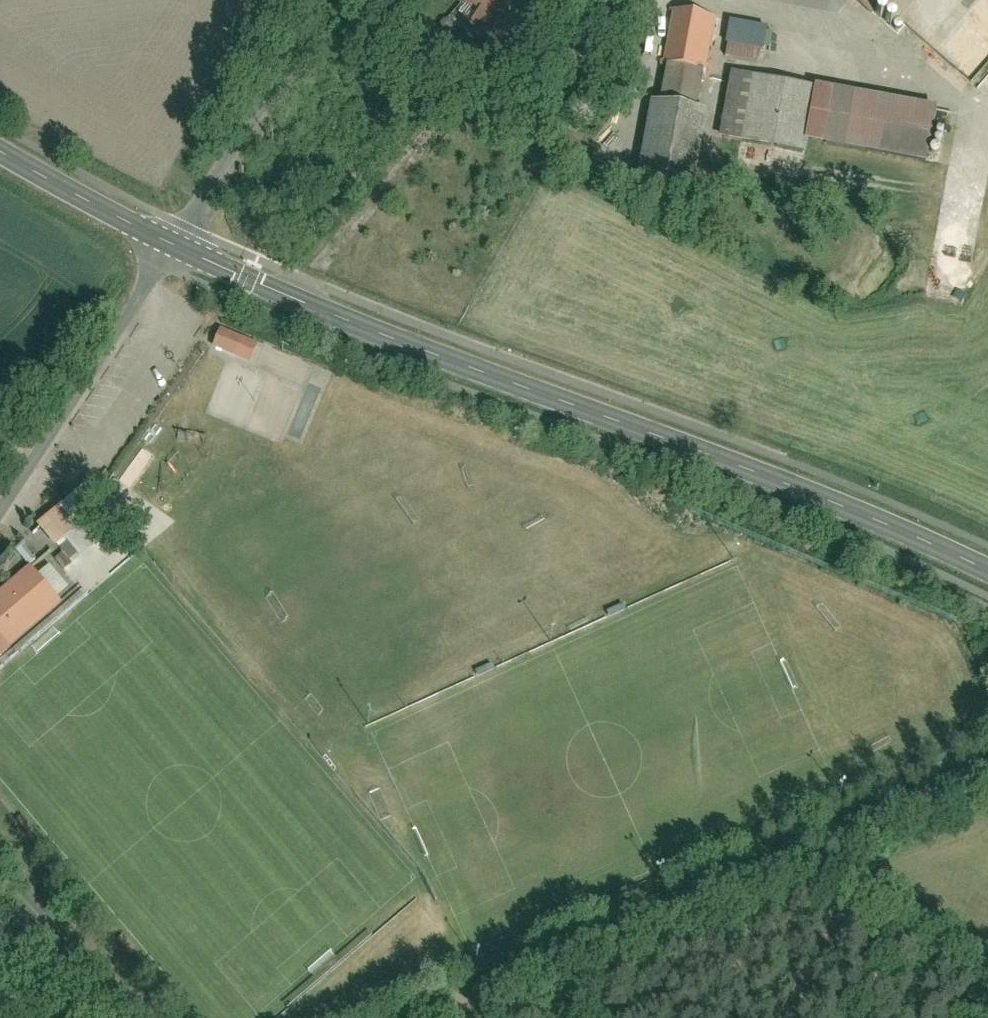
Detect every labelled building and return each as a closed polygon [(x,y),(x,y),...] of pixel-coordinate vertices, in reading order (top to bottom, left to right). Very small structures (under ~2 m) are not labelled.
[(454,1),(500,39),(538,0),(455,0),(454,1)] [(881,13),(892,0),(867,0),(881,13)] [(646,101),(637,170),(695,178),(717,15),(674,9),(662,104),(646,101)] [(730,60),(767,62),(769,25),(733,22),(730,60)] [(810,87),(742,76),(729,146),(798,158),(802,142),(810,87)] [(938,164),(946,109),(810,87),(802,142),(938,164)] [(937,274),(950,278),(947,288),(963,293),(976,249),(947,240),(937,274)] [(256,363),(265,342),(226,326),(217,348),(256,363)] [(89,483),(35,525),(55,550),(109,508),(89,483)] [(13,648),(66,602),(31,562),(0,589),(0,633),(13,648)] [(0,633),(0,659),(13,648),(0,633)]
